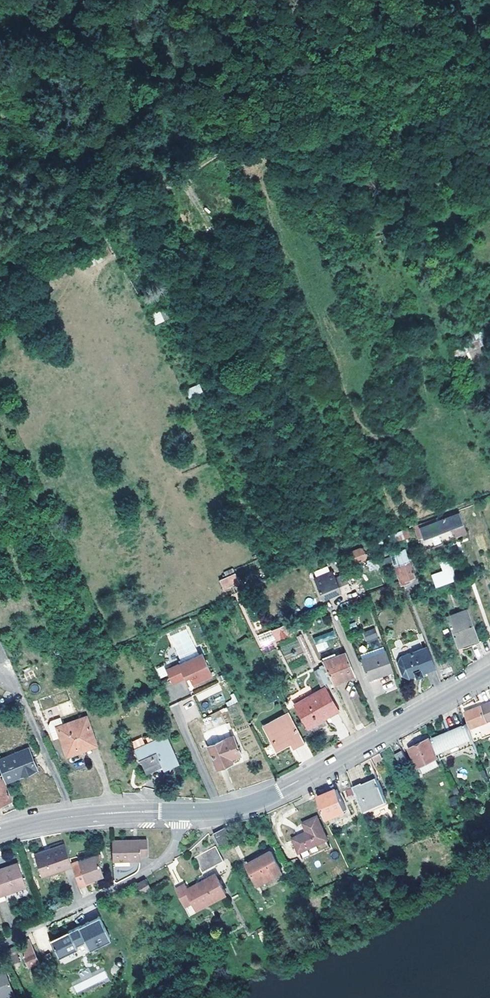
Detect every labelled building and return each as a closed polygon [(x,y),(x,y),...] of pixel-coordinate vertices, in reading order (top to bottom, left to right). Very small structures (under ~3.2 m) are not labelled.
[(160,313),(153,316),(156,323),(163,320),(160,313)] [(468,532),(460,510),(438,517),(420,523),(425,535),(453,525),(457,536),(468,532)] [(407,537),(405,532),(393,536),(395,541),(407,537)] [(364,548),(350,553),(353,563),(367,557),(364,548)] [(393,553),(397,564),(409,559),(410,559),(406,549),(393,553)] [(380,567),(377,559),(377,558),(371,561),(374,569),(380,567)] [(436,585),(458,578),(451,558),(442,562),(445,571),(433,576),(436,585)] [(397,564),(403,581),(409,579),(415,577),(409,559),(397,564)] [(401,582),(403,581),(397,564),(394,564),(401,582)] [(333,572),(315,581),(324,600),(332,596),(334,599),(352,590),(345,575),(336,579),(333,572)] [(218,580),(223,592),(240,585),(235,573),(218,580)] [(458,645),(479,638),(470,610),(448,617),(458,645)] [(292,633),(289,625),(272,631),(276,640),(292,633)] [(362,633),(367,643),(378,638),(374,628),(362,633)] [(260,648),(275,642),(270,630),(255,636),(260,648)] [(334,632),(313,636),(315,643),(336,638),(334,632)] [(423,675),(437,670),(429,649),(403,658),(400,665),(405,676),(411,679),(418,677),(419,679),(424,677),(423,675)] [(388,655),(387,651),(362,660),(369,680),(394,671),(388,655)] [(334,684),(356,674),(347,653),(324,663),(334,684)] [(203,655),(167,672),(173,685),(187,678),(190,677),(194,686),(214,676),(203,655)] [(160,678),(167,675),(163,666),(156,669),(160,678)] [(218,683),(193,693),(197,701),(221,691),(218,683)] [(325,689),(297,705),(309,727),(338,711),(325,689)] [(489,722),(489,704),(467,712),(472,728),(479,726),(489,722)] [(305,741),(290,713),(266,726),(278,749),(292,742),(295,747),(305,741)] [(63,725),(57,728),(61,737),(67,755),(79,751),(78,749),(95,742),(86,717),(63,725)] [(61,737),(57,728),(63,725),(62,722),(60,718),(51,721),(51,728),(55,739),(61,737)] [(489,734),(489,722),(479,726),(483,737),(489,734)] [(468,725),(433,739),(439,755),(441,760),(476,745),(474,740),(468,725)] [(179,760),(167,735),(135,750),(139,760),(142,759),(147,772),(150,771),(162,765),(165,764),(166,765),(179,760)] [(234,736),(210,746),(218,768),(234,762),(232,758),(241,754),(234,736)] [(131,741),(134,748),(145,744),(142,737),(131,741)] [(430,741),(411,749),(418,767),(420,766),(435,760),(438,759),(430,741)] [(6,783),(38,770),(28,750),(0,761),(0,769),(2,775),(6,783)] [(404,751),(397,754),(404,768),(410,765),(404,751)] [(439,767),(435,760),(420,766),(424,773),(439,767)] [(6,783),(2,775),(0,776),(0,804),(1,803),(11,799),(12,798),(6,783)] [(364,782),(355,786),(365,810),(387,801),(378,778),(365,783),(364,782)] [(339,789),(320,797),(328,819),(348,810),(339,789)] [(348,810),(328,819),(331,825),(350,817),(348,810)] [(309,832),(317,845),(328,839),(318,817),(305,823),(309,832)] [(226,829),(215,834),(221,846),(232,840),(226,829)] [(301,852),(317,845),(309,832),(295,838),(301,852)] [(114,841),(114,861),(141,862),(141,857),(148,856),(148,841),(142,841),(140,844),(127,845),(127,841),(114,841)] [(72,864),(66,844),(52,849),(53,852),(37,858),(42,875),(73,866),(72,864)] [(217,847),(195,857),(203,873),(224,862),(217,847)] [(53,852),(52,849),(36,855),(37,858),(53,852)] [(272,852),(248,865),(260,886),(284,873),(272,852)] [(101,855),(72,864),(73,866),(79,888),(87,885),(87,882),(95,879),(104,877),(100,862),(103,861),(101,855)] [(0,870),(0,895),(6,893),(27,887),(19,864),(0,870)] [(217,877),(208,882),(217,899),(226,894),(217,877)] [(146,879),(137,884),(142,893),(150,888),(146,879)] [(217,899),(208,882),(201,885),(202,887),(191,892),(188,886),(177,891),(185,907),(195,901),(199,908),(217,899)] [(323,908),(318,899),(307,904),(312,913),(323,908)] [(185,907),(189,913),(199,908),(195,901),(185,907)] [(73,929),(80,943),(85,941),(89,949),(111,939),(100,916),(73,929)] [(73,929),(50,940),(57,954),(58,957),(77,948),(76,945),(80,943),(73,929)] [(22,954),(28,967),(38,962),(33,949),(30,951),(26,941),(20,944),(24,953),(22,954)] [(15,946),(8,950),(14,964),(21,961),(15,946)]
